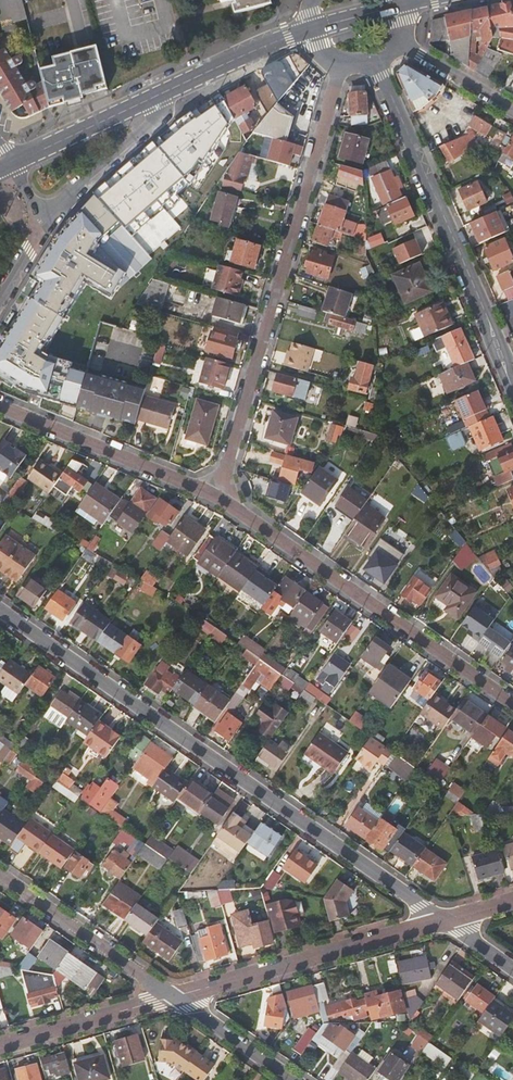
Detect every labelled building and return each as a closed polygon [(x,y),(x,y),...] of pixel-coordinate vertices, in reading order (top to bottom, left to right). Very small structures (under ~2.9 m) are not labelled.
[(24,0),(8,0),(14,22),(29,19),(24,0)] [(236,5),(232,6),(234,14),(268,5),(267,0),(235,0),(236,5)] [(486,7),(493,38),(502,39),(500,51),(512,53),(512,17),(512,15),(512,2),(486,7)] [(493,38),(486,7),(474,10),(476,22),(472,23),(474,29),(480,28),(483,45),(490,43),(493,38)] [(468,53),(471,11),(445,17),(450,41),(454,40),(458,61),(457,61),(467,67),(468,53)] [(447,38),(453,58),(457,61),(458,61),(454,40),(450,41),(445,17),(431,20),(428,42),(447,38)] [(501,54),(488,46),(481,59),(474,71),(487,78),(501,54)] [(52,107),(51,100),(45,79),(39,83),(33,81),(28,83),(18,67),(24,62),(24,59),(22,58),(19,58),(14,60),(7,49),(3,51),(20,119),(29,118),(52,107)] [(3,51),(0,53),(0,90),(14,114),(20,119),(3,51)] [(113,94),(103,53),(63,62),(65,74),(53,76),(61,111),(77,106),(76,101),(80,100),(82,106),(99,101),(98,98),(113,94)] [(277,102),(307,65),(298,54),(295,53),(293,53),(291,53),(262,68),(260,70),(260,72),(260,73),(266,85),(256,90),(255,92),(255,95),(267,116),(270,113),(277,102)] [(481,59),(468,53),(467,67),(474,71),(481,59)] [(397,73),(414,112),(421,109),(430,101),(436,96),(444,84),(408,63),(397,73)] [(512,71),(502,87),(512,93),(512,90),(512,71)] [(246,87),(225,99),(226,101),(236,120),(247,141),(256,130),(253,123),(247,113),(257,108),(246,87)] [(366,88),(350,89),(351,105),(351,114),(367,113),(366,88)] [(236,120),(226,101),(197,119),(191,112),(175,125),(180,131),(158,149),(154,142),(144,150),(150,156),(139,165),(134,158),(93,194),(132,236),(152,219),(163,209),(168,213),(176,206),(182,198),(178,194),(173,189),(185,179),(189,184),(190,184),(191,185),(198,175),(194,172),(208,160),(236,120)] [(270,113),(292,119),(295,107),(277,102),(270,113)] [(300,157),(303,147),(286,142),(292,119),(270,113),(267,116),(256,130),(247,141),(291,154),(300,157)] [(367,113),(351,114),(351,124),(368,123),(367,113)] [(476,114),(471,123),(487,135),(493,125),(476,114)] [(470,133),(442,145),(452,162),(478,148),(473,138),(476,136),(472,129),(468,130),(470,133)] [(503,142),(508,135),(501,130),(496,137),(503,142)] [(362,164),(369,140),(347,135),(341,158),(362,164)] [(504,152),(512,157),(512,138),(504,152)] [(288,166),(291,154),(247,141),(240,152),(253,155),(288,166)] [(144,150),(134,158),(139,165),(150,156),(144,150)] [(253,155),(240,152),(221,180),(217,185),(240,192),(248,164),(251,164),(253,155)] [(387,161),(363,171),(364,179),(390,168),(387,161)] [(395,178),(392,172),(373,180),(384,205),(404,196),(399,187),(401,186),(397,177),(395,178)] [(178,194),(189,184),(185,179),(173,189),(178,194)] [(469,209),(487,201),(484,195),(488,194),(486,191),(483,192),(478,181),(461,189),(469,209)] [(229,227),(238,197),(221,192),(212,220),(220,223),(220,225),(229,227)] [(152,258),(132,236),(93,194),(77,208),(59,228),(31,274),(38,279),(29,293),(7,327),(0,338),(0,376),(12,383),(14,381),(26,389),(38,393),(38,394),(76,408),(86,372),(88,367),(49,356),(43,353),(86,283),(110,299),(118,286),(120,287),(152,258)] [(416,216),(408,197),(407,197),(388,205),(395,220),(406,215),(408,219),(416,216)] [(326,205),(320,225),(343,232),(349,212),(326,205)] [(471,215),(474,222),(484,217),(481,211),(471,215)] [(474,222),(472,223),(481,243),(505,232),(497,212),(484,217),(474,222)] [(397,224),(408,219),(406,215),(395,220),(397,224)] [(343,232),(320,225),(314,241),(329,246),(331,237),(341,240),(343,232)] [(400,264),(436,247),(426,226),(413,232),(416,237),(393,247),(400,264)] [(380,236),(368,241),(371,248),(376,246),(383,243),(380,236)] [(512,261),(512,253),(512,252),(512,251),(512,248),(511,249),(506,238),(487,247),(496,269),(512,261)] [(230,261),(254,268),(260,246),(237,239),(230,261)] [(371,248),(368,250),(372,259),(380,255),(376,246),(371,248)] [(328,278),(334,257),(314,251),(312,256),(309,255),(306,266),(309,266),(307,272),(328,278)] [(240,279),(242,272),(218,265),(212,289),(238,297),(242,286),(238,285),(240,279)] [(433,293),(420,265),(396,276),(408,303),(433,293)] [(512,297),(512,272),(512,273),(511,271),(499,277),(509,299),(512,297)] [(384,272),(377,275),(371,277),(375,285),(388,280),(384,272)] [(152,279),(147,288),(135,305),(161,312),(164,302),(166,291),(185,296),(187,289),(152,279)] [(352,293),(331,286),(323,311),(332,314),(345,318),(352,293)] [(208,295),(187,289),(185,296),(184,297),(206,302),(208,295)] [(164,302),(181,306),(182,306),(184,297),(185,296),(166,291),(164,302)] [(213,316),(239,322),(244,305),(218,298),(213,316)] [(164,302),(161,312),(178,317),(181,306),(164,302)] [(445,303),(417,314),(427,337),(454,325),(445,303)] [(243,323),(248,306),(244,305),(239,322),(243,323)] [(317,310),(301,305),(299,313),(315,317),(317,310)] [(345,318),(332,314),(329,323),(350,329),(353,320),(345,318)] [(365,332),(366,324),(355,321),(353,329),(365,332)] [(462,330),(433,342),(437,352),(448,348),(457,368),(468,363),(475,360),(462,330)] [(206,350),(232,357),(237,340),(211,333),(206,350)] [(291,341),(285,364),(339,378),(345,355),(291,341)] [(223,389),(230,364),(207,358),(201,383),(223,389)] [(373,365),(360,362),(355,378),(351,377),(348,387),(365,392),(373,365)] [(457,368),(442,375),(450,393),(476,381),(468,363),(457,368)] [(273,364),(270,372),(278,374),(281,366),(273,364)] [(281,366),(278,374),(297,379),(300,370),(281,365),(281,366)] [(86,372),(76,408),(91,412),(91,414),(121,422),(122,420),(135,424),(136,419),(143,396),(145,388),(86,372)] [(297,379),(278,374),(274,393),(292,397),(297,379)] [(471,427),(492,418),(489,411),(492,409),(488,402),(485,403),(480,390),(457,401),(469,428),(471,427)] [(143,396),(136,419),(168,427),(174,405),(143,396)] [(208,428),(211,428),(218,406),(198,401),(188,439),(204,444),(208,428)] [(363,410),(372,413),(374,404),(366,401),(363,410)] [(290,444),(297,418),(274,411),(267,438),(290,444)] [(492,418),(471,427),(481,450),(504,440),(494,417),(492,418)] [(429,426),(426,418),(416,422),(419,430),(429,426)] [(342,435),(344,427),(333,424),(328,440),(336,442),(338,435),(342,435)] [(453,450),(468,444),(462,430),(447,436),(453,450)] [(5,440),(0,447),(0,470),(12,478),(27,457),(18,450),(16,453),(10,450),(13,446),(5,440)] [(497,450),(499,455),(512,449),(512,443),(497,450)] [(499,455),(488,460),(499,487),(512,481),(512,474),(511,470),(512,469),(512,449),(499,455)] [(310,472),(313,463),(286,456),(280,478),(295,483),(299,469),(310,472)] [(84,465),(74,461),(63,477),(61,479),(75,488),(74,490),(81,494),(89,481),(79,474),(84,465)] [(30,479),(51,494),(61,479),(63,477),(42,462),(30,479)] [(339,480),(320,467),(304,491),(322,504),(339,480)] [(289,501),(293,483),(271,478),(267,496),(289,501)] [(27,487),(20,481),(4,503),(13,508),(27,487)] [(489,488),(486,481),(478,484),(481,491),(489,488)] [(117,507),(121,502),(97,485),(81,507),(106,524),(117,507)] [(363,509),(370,500),(351,487),(339,504),(357,517),(363,509)] [(142,490),(132,503),(125,512),(134,519),(139,523),(156,500),(142,490)] [(132,503),(124,498),(121,502),(117,507),(125,512),(132,503)] [(41,515),(48,520),(58,505),(51,501),(41,515)] [(161,502),(149,519),(154,523),(160,516),(172,524),(178,514),(161,502)] [(271,504),(265,512),(280,522),(286,514),(271,504)] [(347,532),(367,547),(384,523),(363,509),(357,517),(347,532)] [(41,515),(37,521),(45,525),(48,520),(41,515)] [(45,525),(62,535),(65,530),(48,520),(45,525)] [(193,526),(184,520),(172,537),(169,542),(190,557),(205,535),(193,526)] [(196,521),(193,526),(205,535),(208,530),(196,521)] [(169,542),(172,537),(164,532),(153,546),(162,552),(169,542)] [(347,532),(344,536),(364,551),(367,547),(347,532)] [(8,536),(0,547),(0,570),(19,584),(37,557),(8,536)] [(194,560),(219,578),(236,554),(217,541),(217,540),(211,536),(194,560)] [(217,541),(236,554),(239,550),(220,537),(217,540),(217,541)] [(368,569),(388,582),(407,555),(388,541),(368,569)] [(468,543),(456,559),(479,583),(489,569),(468,543)] [(75,550),(84,555),(88,550),(78,544),(75,550)] [(502,565),(496,551),(487,556),(492,569),(502,565)] [(236,554),(219,578),(241,593),(243,591),(258,569),(236,554)] [(127,563),(134,568),(137,564),(137,563),(131,558),(130,559),(127,563)] [(103,565),(110,569),(114,564),(106,560),(103,565)] [(266,574),(258,569),(243,591),(265,606),(272,596),(274,594),(278,587),(264,577),(266,574)] [(146,579),(141,589),(152,594),(161,577),(147,570),(143,578),(146,579)] [(439,596),(450,604),(454,607),(451,612),(459,618),(478,591),(454,574),(439,596)] [(432,590),(416,578),(404,595),(413,602),(415,599),(422,605),(432,590)] [(31,579),(19,596),(36,607),(47,591),(31,579)] [(275,595),(274,594),(272,596),(265,606),(255,620),(264,626),(278,607),(283,600),(292,606),(294,607),(305,592),(286,579),(275,595)] [(318,625),(330,608),(308,592),(295,611),(310,622),(311,620),(318,625)] [(57,593),(45,610),(62,622),(74,605),(57,593)] [(287,613),(292,606),(283,600),(278,607),(287,613)] [(85,604),(71,623),(98,642),(111,623),(85,604)] [(339,642),(354,622),(337,610),(323,630),(339,642)] [(498,653),(509,638),(480,617),(472,628),(485,638),(482,642),(498,653)] [(217,628),(204,619),(202,623),(205,625),(201,630),(211,637),(217,628)] [(255,620),(252,624),(262,630),(264,626),(255,620)] [(98,642),(124,659),(137,641),(111,623),(98,642)] [(217,628),(211,637),(233,652),(239,644),(217,628)] [(376,637),(361,657),(376,668),(380,662),(384,665),(389,658),(385,655),(390,648),(376,637)] [(137,641),(124,659),(130,664),(143,645),(137,641)] [(504,660),(510,665),(509,668),(512,670),(512,668),(512,647),(504,660)] [(350,664),(336,654),(326,669),(334,674),(329,681),(335,685),(350,664)] [(266,688),(271,692),(278,683),(283,675),(261,659),(255,668),(266,676),(263,680),(269,684),(266,688)] [(20,695),(27,684),(33,676),(11,660),(0,676),(0,681),(20,695)] [(384,665),(380,662),(376,668),(379,671),(384,665)] [(381,697),(394,706),(413,679),(390,664),(380,678),(383,680),(373,694),(380,698),(381,697)] [(46,671),(40,666),(33,676),(27,684),(44,695),(56,678),(52,675),(54,672),(48,668),(46,671)] [(294,683),(305,690),(310,684),(288,669),(283,675),(294,683)] [(162,688),(170,694),(174,689),(180,680),(175,677),(172,681),(157,671),(146,685),(159,693),(162,688)] [(180,680),(174,689),(196,704),(209,686),(186,671),(180,680)] [(435,695),(443,683),(427,672),(412,694),(424,702),(428,697),(432,700),(435,695)] [(283,675),(278,683),(289,691),(292,687),(294,683),(283,675)] [(302,695),(305,690),(294,683),(292,687),(302,695)] [(252,690),(244,684),(231,702),(227,707),(236,713),(252,690)] [(196,704),(195,706),(217,721),(227,707),(231,702),(209,686),(196,704)] [(308,709),(316,698),(305,690),(302,695),(297,702),(308,709)] [(70,718),(80,704),(63,692),(53,706),(70,718)] [(432,700),(422,714),(444,729),(452,718),(457,711),(435,695),(432,700)] [(481,725),(488,715),(465,699),(457,711),(452,718),(474,734),(481,725)] [(90,736),(99,723),(104,717),(82,701),(80,704),(70,718),(68,720),(90,736)] [(259,731),(271,739),(289,713),(277,706),(273,711),(266,706),(257,718),(265,723),(259,731)] [(350,721),(362,730),(369,722),(356,713),(350,721)] [(217,730),(231,739),(242,724),(229,714),(217,730)] [(484,727),(481,725),(474,734),(473,736),(489,747),(497,736),(500,738),(507,728),(491,717),(484,727)] [(110,756),(123,737),(113,730),(112,732),(99,723),(90,736),(87,740),(110,756)] [(17,745),(4,736),(5,735),(0,731),(0,742),(7,747),(14,751),(17,745)] [(509,731),(491,756),(501,763),(508,753),(512,756),(512,734),(509,731)] [(305,754),(319,764),(334,743),(320,733),(305,754)] [(383,758),(389,762),(395,753),(388,748),(386,750),(382,756),(371,748),(377,740),(372,737),(356,759),(374,771),(383,758)] [(133,769),(151,744),(152,743),(144,738),(134,752),(132,751),(124,762),(133,769)] [(271,739),(256,760),(268,769),(271,764),(275,768),(292,745),(284,739),(280,745),(271,739)] [(334,743),(319,764),(334,775),(349,754),(334,743)] [(149,785),(153,788),(155,786),(168,767),(174,759),(151,744),(133,769),(151,781),(149,785)] [(5,764),(7,761),(14,751),(7,747),(0,757),(0,761),(5,764)] [(19,755),(14,751),(7,761),(12,764),(19,755)] [(439,784),(458,757),(449,751),(430,778),(439,784)] [(391,765),(408,778),(415,768),(399,755),(391,765)] [(28,778),(34,769),(24,762),(18,771),(28,778)] [(155,786),(177,801),(180,797),(190,783),(168,767),(155,786)] [(39,772),(34,769),(28,778),(33,781),(28,788),(37,794),(45,782),(37,776),(39,772)] [(104,812),(112,801),(121,786),(111,779),(103,790),(95,784),(85,798),(104,812)] [(203,812),(215,794),(193,779),(190,783),(180,797),(202,813),(203,812)] [(461,799),(467,791),(455,783),(449,791),(461,799)] [(74,793),(61,784),(57,789),(70,798),(74,793)] [(234,802),(218,790),(215,794),(203,812),(202,813),(219,823),(234,802)] [(5,811),(11,802),(2,795),(0,798),(0,818),(5,811)] [(103,813),(125,829),(130,821),(115,809),(118,805),(112,801),(104,812),(103,813)] [(500,807),(493,801),(484,814),(488,814),(507,813),(500,807)] [(459,802),(449,817),(471,815),(478,815),(459,802)] [(349,823),(368,837),(385,814),(382,812),(378,817),(361,806),(349,823)] [(13,846),(27,826),(5,811),(0,818),(0,837),(13,846)] [(243,819),(235,813),(223,830),(214,843),(236,859),(249,841),(253,836),(238,826),(243,819)] [(478,815),(471,815),(476,831),(492,826),(488,814),(484,814),(478,815)] [(28,844),(42,854),(55,835),(32,819),(27,826),(13,846),(11,849),(20,855),(28,844)] [(403,833),(383,819),(369,838),(390,852),(403,833)] [(282,836),(263,822),(253,836),(249,841),(269,855),(282,836)] [(414,866),(426,849),(404,834),(392,850),(405,859),(414,866)] [(55,835),(42,854),(63,869),(76,851),(55,835)] [(179,845),(171,857),(188,869),(196,857),(179,845)] [(104,865),(122,879),(134,863),(115,849),(104,865)] [(414,866),(435,881),(447,864),(426,849),(414,866)] [(392,850),(391,853),(403,862),(405,859),(392,850)] [(479,880),(505,873),(498,850),(472,857),(479,880)] [(306,884),(318,866),(296,851),(284,869),(306,884)] [(169,860),(159,852),(157,855),(158,856),(155,861),(164,868),(169,860)] [(94,866),(78,854),(68,869),(82,879),(87,872),(89,873),(94,866)] [(272,890),(282,875),(273,869),(263,884),(272,890)] [(324,899),(326,906),(332,922),(351,916),(346,902),(354,890),(338,879),(324,899)] [(194,892),(201,891),(205,885),(201,882),(194,892)] [(121,884),(113,895),(123,902),(127,895),(125,894),(128,889),(121,884)] [(216,906),(223,904),(219,890),(214,891),(211,891),(216,906)] [(219,890),(223,904),(233,902),(230,890),(219,890)] [(106,905),(127,920),(136,907),(131,903),(129,906),(123,902),(113,895),(106,905)] [(268,907),(275,933),(285,930),(284,928),(294,925),(300,923),(303,923),(301,914),(307,912),(304,901),(289,901),(268,907)] [(136,907),(127,920),(149,935),(158,922),(160,919),(138,904),(136,907)] [(179,923),(187,921),(183,906),(175,908),(179,923)] [(2,939),(16,919),(0,908),(0,937),(2,939)] [(256,948),(275,942),(269,922),(253,926),(248,912),(233,916),(241,946),(254,942),(256,948)] [(32,950),(45,932),(27,920),(15,938),(32,950)] [(149,935),(145,941),(170,959),(183,940),(158,922),(149,935)] [(192,936),(199,961),(209,958),(229,952),(220,922),(208,925),(210,931),(192,936)] [(57,971),(70,953),(54,941),(41,959),(57,971)] [(84,963),(70,953),(57,971),(64,976),(72,981),(84,963)] [(433,979),(428,955),(400,961),(405,986),(433,979)] [(459,999),(473,980),(458,969),(461,966),(453,960),(437,984),(459,999)] [(98,973),(84,963),(72,981),(86,991),(89,986),(98,973)] [(473,980),(476,976),(461,966),(458,969),(473,980)] [(55,976),(55,978),(57,985),(64,976),(57,971),(54,975),(55,976)] [(106,979),(98,973),(89,986),(97,991),(106,979)] [(55,987),(57,986),(57,985),(55,978),(47,980),(48,983),(27,989),(32,1005),(39,1003),(40,1006),(50,1003),(50,1000),(58,997),(55,987)] [(322,983),(313,986),(318,1002),(327,999),(322,983)] [(493,1000),(495,996),(477,983),(466,998),(484,1012),(493,1000)] [(318,1002),(313,986),(289,993),(296,1018),(311,1014),(309,1005),(318,1002)] [(410,996),(405,997),(410,1021),(430,994),(422,989),(412,1003),(410,996)] [(406,1010),(400,990),(379,997),(377,991),(365,995),(373,1021),(380,1019),(378,1015),(381,1014),(382,1017),(406,1010)] [(288,1009),(284,995),(270,999),(263,1025),(281,1029),(286,1009),(288,1009)] [(509,1005),(495,996),(493,1000),(506,1009),(509,1005)] [(345,1017),(366,1011),(363,1001),(357,1002),(356,999),(327,1008),(329,1017),(335,1015),(335,1018),(344,1015),(345,1017)] [(493,1000),(484,1012),(480,1018),(502,1034),(510,1022),(512,1019),(512,1014),(506,1009),(493,1000)] [(501,1035),(512,1044),(512,1024),(510,1022),(502,1034),(501,1035)] [(332,1023),(323,1023),(319,1029),(325,1033),(323,1035),(350,1055),(352,1052),(361,1040),(341,1026),(338,1029),(335,1027),(333,1029),(330,1027),(332,1023)] [(293,1049),(302,1055),(312,1039),(304,1034),(293,1049)] [(125,1066),(146,1060),(138,1035),(117,1042),(125,1066)] [(201,1079),(206,1079),(216,1064),(198,1052),(199,1050),(189,1044),(188,1045),(183,1041),(176,1041),(176,1039),(163,1038),(161,1060),(172,1061),(185,1070),(186,1070),(201,1079)] [(419,1050),(425,1042),(421,1040),(415,1047),(419,1050)] [(429,1042),(423,1051),(446,1067),(452,1058),(429,1042)] [(365,1051),(360,1058),(372,1066),(376,1059),(365,1051)] [(339,1072),(351,1079),(369,1079),(377,1069),(372,1066),(360,1058),(352,1052),(350,1055),(339,1072)] [(70,1067),(67,1053),(44,1060),(47,1070),(60,1067),(60,1069),(70,1067)] [(392,1054),(378,1074),(385,1079),(388,1075),(395,1079),(399,1079),(409,1066),(392,1054)] [(104,1055),(76,1062),(81,1079),(102,1079),(110,1078),(104,1055)] [(484,1070),(489,1063),(486,1061),(481,1067),(484,1070)] [(38,1065),(17,1071),(20,1079),(42,1079),(38,1065)]
